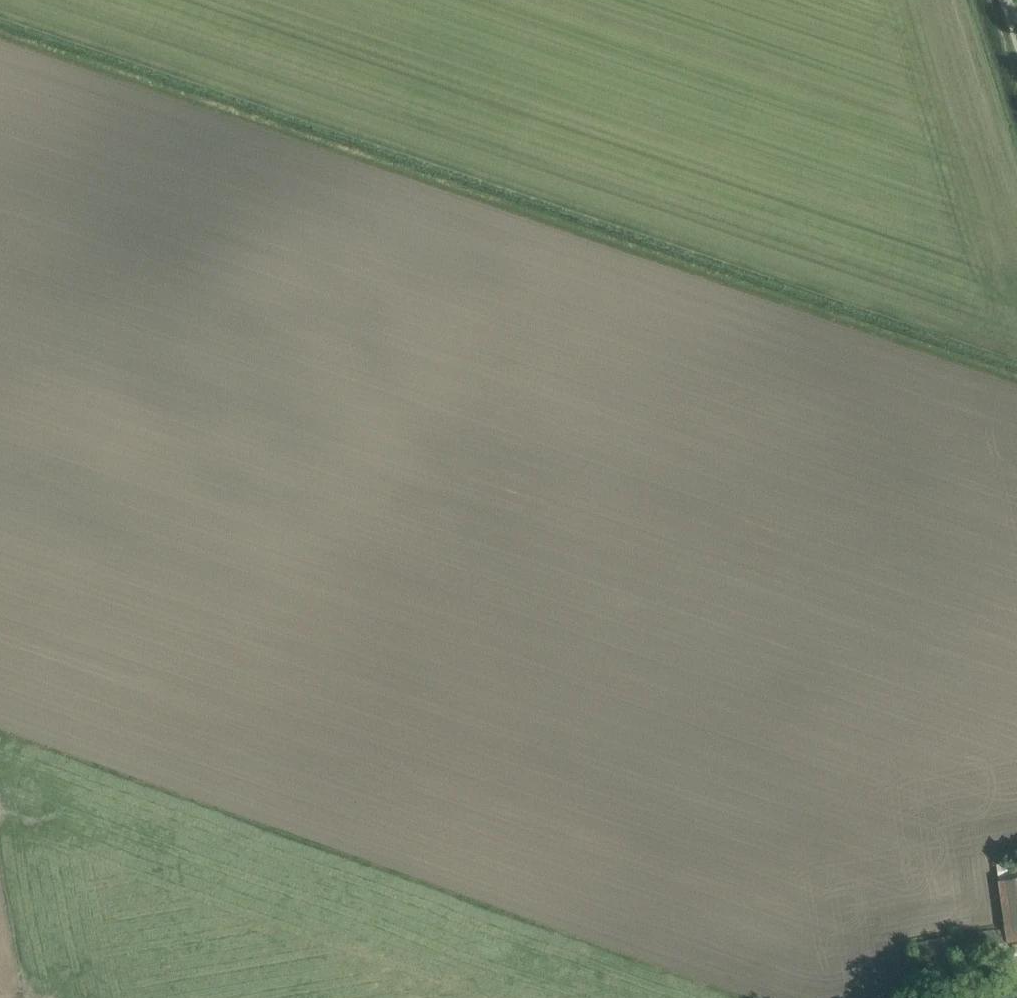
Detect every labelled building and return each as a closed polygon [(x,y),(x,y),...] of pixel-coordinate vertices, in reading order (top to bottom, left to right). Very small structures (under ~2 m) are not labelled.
[(999,882),(1006,926),(1009,942),(1016,941),(1016,879),(999,882)] [(1006,926),(914,942),(914,944),(917,964),(1010,948),(1009,942),(1006,926)]
